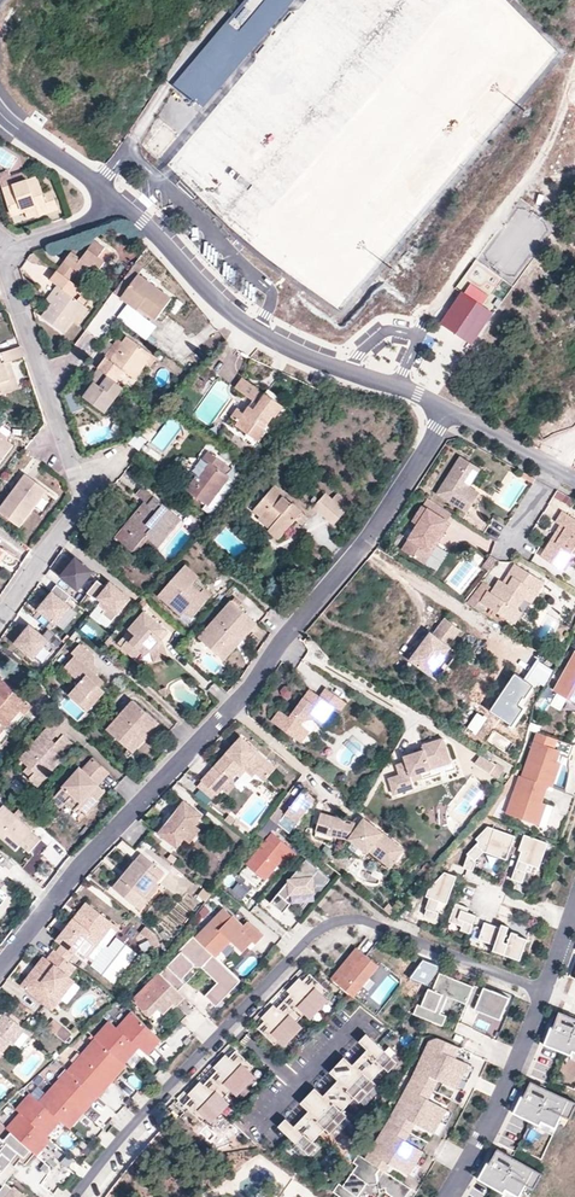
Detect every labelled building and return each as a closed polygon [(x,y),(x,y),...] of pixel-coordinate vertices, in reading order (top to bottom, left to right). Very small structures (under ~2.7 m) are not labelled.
[(292,0),(269,0),(231,45),(227,49),(234,54),(227,62),(230,64),(211,87),(216,91),(292,0)] [(219,35),(231,45),(269,0),(249,0),(219,35)] [(231,45),(219,35),(216,39),(227,49),(231,45)] [(227,49),(216,39),(176,86),(194,101),(195,99),(203,106),(216,91),(211,87),(230,64),(227,62),(234,54),(227,49)] [(145,146),(159,158),(178,135),(164,123),(145,146)] [(13,184),(9,171),(0,174),(0,182),(2,187),(13,184)] [(57,209),(51,190),(42,193),(36,176),(13,184),(2,187),(10,214),(23,210),(35,207),(38,215),(57,209)] [(26,219),(38,215),(35,207),(23,210),(26,219)] [(83,254),(74,247),(56,271),(71,281),(78,271),(90,280),(104,261),(97,256),(104,247),(94,239),(83,254)] [(138,273),(142,267),(134,261),(114,288),(123,294),(138,273)] [(71,281),(56,271),(49,280),(55,284),(61,289),(51,303),(41,316),(63,333),(73,320),(77,323),(88,308),(72,296),(79,287),(71,281)] [(171,298),(138,273),(123,294),(119,299),(135,311),(138,307),(154,319),(171,298)] [(489,296),(470,283),(463,294),(482,306),(489,296)] [(61,289),(55,284),(45,298),(51,303),(61,289)] [(119,299),(123,294),(114,288),(111,292),(119,299)] [(472,344),(492,313),(482,306),(463,294),(462,293),(441,323),(472,344)] [(154,326),(125,305),(116,317),(145,338),(154,326)] [(126,336),(121,341),(109,359),(106,356),(97,368),(107,375),(115,380),(122,371),(133,379),(144,363),(151,354),(126,336)] [(103,354),(106,356),(109,359),(121,341),(117,337),(103,354)] [(19,346),(0,353),(0,395),(13,390),(5,363),(9,361),(23,356),(19,346)] [(156,357),(151,354),(144,363),(150,366),(156,357)] [(5,363),(13,390),(18,388),(9,361),(5,363)] [(97,368),(78,393),(83,397),(94,382),(99,386),(107,375),(97,368)] [(115,380),(107,375),(99,386),(94,382),(83,397),(104,412),(122,387),(115,380)] [(322,388),(326,381),(314,376),(311,382),(322,388)] [(234,387),(251,400),(257,404),(254,408),(248,404),(243,411),(236,406),(230,416),(237,421),(234,424),(246,432),(254,421),(264,429),(273,416),(275,417),(283,406),(277,401),(280,397),(267,387),(263,393),(258,390),(258,389),(242,377),(234,387)] [(251,400),(248,404),(254,408),(257,404),(251,400)] [(256,439),(264,429),(254,421),(246,432),(256,439)] [(12,446),(5,441),(0,437),(0,463),(12,446)] [(191,472),(196,475),(211,454),(206,450),(191,472)] [(231,469),(211,454),(196,475),(185,490),(207,505),(228,476),(226,475),(231,469)] [(457,477),(466,462),(460,458),(437,495),(444,499),(445,496),(457,477)] [(445,496),(444,499),(468,514),(480,495),(477,493),(469,488),(466,486),(468,483),(471,485),(480,471),(466,462),(457,477),(445,496)] [(47,490),(25,474),(0,507),(0,512),(20,526),(47,490)] [(163,481),(160,485),(179,499),(182,494),(175,488),(174,490),(163,481)] [(140,504),(141,505),(146,508),(149,505),(146,503),(153,496),(141,486),(135,494),(143,500),(140,504)] [(289,500),(272,486),(252,509),(259,515),(271,524),(267,529),(279,539),(295,520),(299,523),(307,516),(305,514),(289,500)] [(324,492),(312,505),(333,523),(348,505),(336,493),(332,498),(324,492)] [(162,534),(177,516),(153,496),(146,503),(149,505),(146,508),(141,505),(124,526),(131,531),(126,537),(135,544),(142,535),(146,538),(158,547),(166,537),(162,534)] [(425,497),(420,506),(448,523),(453,515),(425,497)] [(410,522),(416,525),(401,550),(424,563),(431,552),(428,550),(432,543),(435,544),(448,523),(420,506),(410,522)] [(562,514),(556,523),(561,527),(566,530),(556,545),(551,542),(541,558),(562,572),(574,553),(574,522),(562,514)] [(256,518),(267,529),(271,524),(259,515),(256,518)] [(181,518),(177,516),(162,534),(166,537),(181,518)] [(199,522),(192,530),(196,533),(205,523),(199,518),(197,520),(199,522)] [(135,553),(146,538),(142,535),(135,544),(126,537),(131,531),(124,526),(115,537),(135,553)] [(566,530),(561,527),(551,542),(556,545),(566,530)] [(92,571),(76,558),(62,576),(77,589),(92,571)] [(184,563),(181,567),(195,580),(199,576),(184,563)] [(546,582),(517,563),(510,574),(515,577),(510,585),(505,582),(500,579),(492,592),(489,590),(481,602),(515,624),(523,612),(519,610),(520,607),(525,598),(532,588),(540,593),(546,582)] [(195,580),(181,567),(157,594),(181,616),(185,611),(191,617),(212,594),(204,588),(200,593),(191,584),(195,580)] [(515,577),(510,574),(505,582),(510,585),(515,577)] [(96,580),(86,592),(94,598),(96,595),(101,600),(97,604),(104,610),(101,613),(110,620),(128,598),(107,580),(103,585),(96,580)] [(204,588),(195,580),(191,584),(200,593),(204,588)] [(64,602),(70,595),(56,583),(45,598),(46,599),(38,609),(56,623),(69,606),(64,602)] [(540,593),(532,588),(525,598),(533,603),(540,593)] [(196,636),(215,653),(227,641),(227,638),(232,631),(241,639),(256,623),(230,599),(196,636)] [(167,632),(143,611),(126,629),(134,635),(129,641),(125,640),(120,646),(134,659),(141,652),(139,649),(142,645),(147,644),(152,648),(150,651),(152,658),(165,654),(161,639),(167,632)] [(448,647),(460,631),(444,619),(433,636),(430,634),(422,646),(424,648),(421,651),(419,650),(410,662),(431,676),(451,649),(448,647)] [(42,635),(30,624),(16,641),(33,656),(47,639),(49,640),(55,633),(47,628),(42,635)] [(223,660),(241,639),(232,631),(227,638),(227,641),(215,653),(223,660)] [(422,646),(430,634),(428,632),(408,660),(410,662),(419,650),(421,651),(424,648),(422,646)] [(68,693),(86,710),(104,690),(100,686),(97,684),(101,679),(90,669),(92,666),(94,657),(79,643),(71,652),(74,655),(64,666),(79,681),(75,685),(72,689),(68,693)] [(458,654),(451,649),(431,676),(438,682),(458,654)] [(555,692),(574,703),(574,656),(555,692)] [(537,660),(524,680),(532,686),(535,688),(538,683),(544,687),(554,671),(537,660)] [(60,670),(75,685),(79,681),(64,666),(60,670)] [(524,680),(514,674),(490,712),(512,726),(523,709),(517,705),(522,697),(524,698),(532,686),(524,680)] [(24,699),(0,678),(0,695),(1,696),(0,697),(0,734),(19,712),(15,709),(24,699)] [(308,694),(306,696),(299,711),(287,734),(300,745),(309,733),(300,726),(304,721),(311,721),(320,720),(323,722),(333,708),(337,712),(343,704),(325,690),(320,698),(318,701),(308,694)] [(310,691),(308,694),(318,701),(320,698),(310,691)] [(306,696),(289,719),(280,712),(272,722),(287,734),(299,711),(306,696)] [(33,707),(24,699),(15,709),(19,712),(24,716),(33,707)] [(158,723),(132,700),(106,729),(125,746),(143,727),(149,732),(158,723)] [(72,722),(60,711),(46,727),(54,734),(50,739),(54,741),(62,732),(72,722)] [(71,741),(62,732),(54,741),(50,739),(54,734),(46,727),(18,757),(27,764),(34,770),(30,775),(28,777),(36,785),(52,768),(49,765),(60,754),(71,741)] [(132,752),(149,732),(143,727),(125,746),(132,752)] [(536,744),(559,752),(573,756),(574,749),(574,747),(539,734),(536,744)] [(237,735),(229,745),(232,747),(228,753),(225,751),(201,782),(217,794),(234,772),(243,761),(255,770),(263,777),(274,764),(237,735)] [(390,777),(395,793),(415,787),(413,780),(424,776),(422,770),(432,767),(452,761),(445,738),(425,744),(427,749),(421,751),(406,755),(408,761),(398,763),(401,774),(390,777)] [(508,815),(534,824),(540,806),(547,787),(556,762),(559,752),(536,744),(524,778),(522,777),(508,815)] [(62,756),(60,754),(49,765),(52,768),(62,756)] [(496,765),(481,755),(476,763),(491,773),(496,765)] [(108,771),(93,757),(82,769),(79,767),(51,798),(60,805),(64,800),(73,809),(77,805),(86,812),(94,802),(90,798),(93,794),(97,797),(104,789),(98,784),(108,771)] [(252,774),(255,770),(243,761),(234,772),(237,775),(244,767),(252,774)] [(564,764),(556,762),(547,787),(555,790),(564,764)] [(23,769),(30,775),(34,770),(27,764),(23,769)] [(499,778),(504,770),(496,765),(491,773),(499,778)] [(434,773),(432,767),(422,770),(424,776),(434,773)] [(315,799),(303,790),(286,813),(298,823),(315,799)] [(90,798),(94,802),(98,799),(97,797),(93,794),(90,798)] [(172,809),(170,812),(174,815),(171,819),(167,816),(166,817),(165,818),(164,821),(164,823),(166,825),(160,833),(178,848),(186,838),(197,825),(204,816),(186,801),(179,809),(178,808),(176,808),(175,808),(172,809)] [(40,839),(32,832),(33,831),(3,805),(0,808),(0,837),(15,850),(20,844),(28,852),(40,839)] [(548,808),(540,806),(534,824),(542,827),(548,808)] [(284,819),(276,813),(272,817),(280,824),(284,819)] [(347,821),(322,814),(317,832),(336,837),(338,829),(344,831),(347,821)] [(231,815),(227,821),(232,825),(236,819),(231,815)] [(361,824),(358,823),(355,834),(350,840),(352,841),(368,854),(371,851),(392,868),(405,850),(365,819),(361,824)] [(358,823),(347,821),(344,831),(338,829),(336,837),(350,840),(355,834),(358,823)] [(201,828),(197,825),(186,838),(191,842),(201,828)] [(509,862),(517,838),(490,829),(478,841),(480,844),(469,856),(470,857),(466,870),(475,873),(479,864),(478,863),(486,854),(509,862)] [(287,859),(295,849),(278,834),(252,866),(269,881),(287,859)] [(542,870),(550,845),(526,837),(521,852),(524,853),(514,881),(525,885),(529,874),(528,874),(531,866),(542,870)] [(295,849),(287,859),(295,865),(303,856),(295,849)] [(144,854),(128,875),(131,878),(129,881),(125,877),(116,889),(139,907),(159,882),(166,872),(144,854)] [(328,889),(333,882),(309,862),(273,906),(286,916),(294,907),(289,903),(294,897),(316,894),(316,893),(320,888),(328,889)] [(449,906),(459,879),(447,875),(431,891),(428,899),(432,900),(428,911),(429,912),(427,918),(438,922),(441,915),(438,914),(441,904),(449,906)] [(203,887),(196,881),(190,889),(197,895),(203,887)] [(163,885),(159,882),(139,907),(143,910),(163,885)] [(205,889),(200,897),(208,903),(214,895),(205,889)] [(80,949),(89,956),(96,945),(104,945),(118,926),(89,903),(82,912),(87,917),(82,923),(77,919),(64,936),(64,943),(65,944),(77,953),(80,949)] [(393,914),(397,910),(389,903),(386,908),(393,914)] [(472,936),(479,917),(470,914),(471,910),(458,905),(451,924),(464,928),(463,932),(472,936)] [(244,928),(226,910),(197,940),(216,958),(232,941),(244,953),(250,948),(254,943),(257,946),(265,937),(248,923),(244,928)] [(82,912),(77,919),(82,923),(87,917),(82,912)] [(506,946),(511,929),(504,927),(503,930),(487,925),(481,942),(497,948),(495,953),(522,962),(530,941),(520,938),(520,936),(514,934),(509,947),(506,946)] [(122,929),(118,926),(104,945),(96,945),(89,956),(96,962),(122,929)] [(157,936),(149,929),(144,935),(151,941),(156,950),(163,947),(157,936)] [(204,969),(210,975),(216,975),(218,977),(215,980),(220,984),(207,998),(216,1006),(223,999),(225,1001),(243,983),(216,958),(197,940),(195,937),(181,952),(182,953),(161,975),(162,976),(179,992),(186,984),(183,981),(195,968),(196,969),(204,969)] [(65,944),(58,951),(71,960),(77,953),(65,944)] [(355,948),(330,979),(352,997),(377,965),(355,948)] [(71,960),(58,951),(57,950),(49,959),(27,988),(48,1004),(71,976),(78,966),(71,960)] [(27,988),(49,959),(45,956),(23,984),(27,988)] [(439,968),(423,961),(410,978),(427,985),(439,968)] [(510,1000),(484,989),(483,990),(475,987),(474,988),(440,973),(433,990),(429,988),(422,1005),(418,1004),(413,1014),(442,1026),(447,1016),(440,1013),(436,1011),(443,995),(448,997),(475,1009),(474,1011),(491,1019),(495,1010),(503,1014),(510,1000)] [(71,976),(48,1004),(55,1009),(77,980),(71,976)] [(179,992),(162,976),(136,1003),(152,1019),(160,1011),(166,1016),(176,1006),(179,1008),(187,1000),(179,992)] [(330,992),(313,976),(305,983),(302,980),(290,992),(294,996),(280,1010),(276,1007),(264,1019),(268,1022),(261,1030),(278,1046),(282,1042),(287,1047),(305,1028),(300,1023),(308,1015),(313,1020),(331,1001),(326,996),(330,992)] [(440,1013),(448,997),(443,995),(436,1011),(440,1013)] [(218,1008),(225,1001),(223,999),(216,1006),(218,1008)] [(495,1010),(491,1019),(500,1022),(503,1014),(495,1010)] [(0,1021),(0,1055),(1,1056),(12,1040),(15,1042),(26,1027),(7,1012),(0,1021)] [(112,1022),(96,1039),(97,1040),(125,1064),(140,1047),(149,1055),(163,1039),(133,1013),(120,1029),(112,1022)] [(561,1015),(556,1026),(562,1028),(560,1032),(555,1030),(548,1048),(574,1059),(574,1024),(571,1023),(572,1019),(561,1015)] [(54,1019),(48,1028),(65,1041),(71,1033),(54,1019)] [(373,1039),(369,1035),(362,1043),(366,1047),(373,1039)] [(400,1065),(373,1039),(366,1047),(370,1051),(356,1067),(351,1062),(337,1078),(341,1082),(326,1098),(322,1093),(307,1109),(312,1113),(297,1128),(293,1124),(285,1132),(312,1157),(321,1148),(316,1143),(328,1131),(333,1135),(350,1117),(345,1113),(357,1100),(362,1104),(379,1086),(374,1082),(387,1069),(392,1073),(400,1065)] [(97,1040),(69,1072),(98,1098),(127,1066),(125,1064),(97,1040)] [(462,1051),(441,1041),(432,1044),(416,1082),(443,1096),(447,1086),(460,1092),(471,1067),(458,1061),(462,1051)] [(258,1079),(253,1074),(257,1070),(240,1054),(232,1061),(229,1058),(217,1070),(220,1073),(214,1081),(231,1097),(235,1093),(240,1098),(258,1079)] [(337,1078),(351,1062),(347,1058),(333,1074),(337,1078)] [(98,1098),(69,1072),(41,1103),(61,1121),(70,1129),(98,1098)] [(227,1101),(231,1097),(214,1081),(207,1088),(203,1085),(192,1097),(195,1100),(188,1108),(205,1124),(209,1120),(214,1125),(232,1106),(227,1101)] [(431,1145),(454,1102),(443,1096),(416,1082),(392,1123),(431,1145)] [(533,1084),(527,1095),(532,1097),(530,1102),(525,1099),(517,1117),(544,1129),(545,1125),(559,1132),(566,1119),(574,1123),(574,1120),(574,1104),(549,1092),(548,1095),(542,1093),(543,1089),(533,1084)] [(307,1109),(322,1093),(318,1090),(303,1105),(307,1109)] [(61,1121),(41,1103),(32,1095),(17,1111),(21,1115),(7,1130),(13,1135),(33,1153),(37,1156),(51,1141),(47,1137),(61,1121)] [(285,1132),(293,1124),(289,1120),(281,1128),(285,1132)] [(406,1186),(431,1145),(392,1123),(369,1162),(406,1186)] [(13,1135),(6,1142),(0,1137),(0,1173),(2,1175),(20,1155),(26,1161),(33,1153),(13,1135)] [(499,1151),(493,1162),(498,1164),(496,1168),(491,1166),(482,1183),(507,1196),(509,1193),(516,1196),(525,1196),(530,1188),(538,1193),(546,1178),(515,1160),(514,1163),(508,1160),(510,1157),(499,1151)] [(414,1192),(406,1186),(369,1162),(361,1157),(356,1166),(360,1168),(346,1189),(342,1186),(336,1195),(339,1196),(362,1196),(370,1186),(372,1188),(381,1187),(382,1193),(383,1193),(389,1193),(389,1196),(390,1196),(411,1196),(414,1192)] [(16,1190),(16,1191),(9,1186),(0,1196),(24,1196),(16,1190)]
